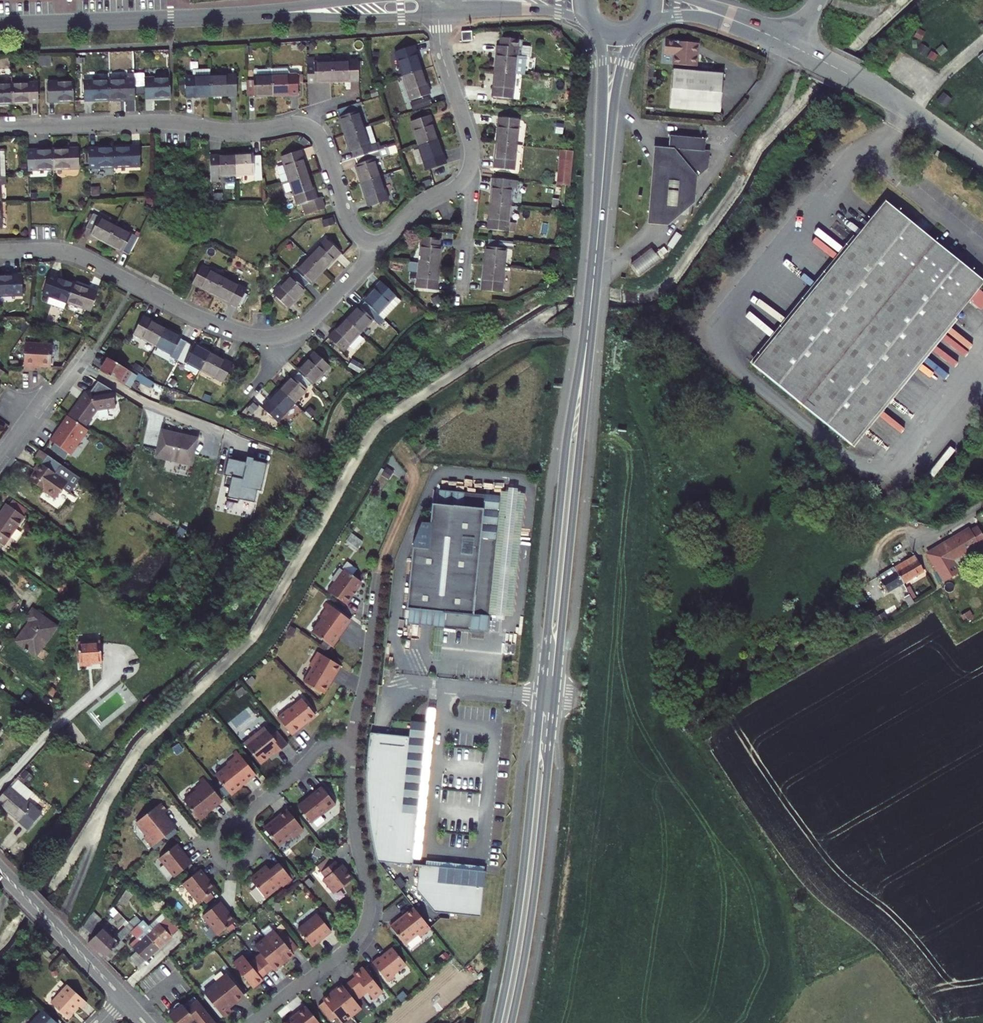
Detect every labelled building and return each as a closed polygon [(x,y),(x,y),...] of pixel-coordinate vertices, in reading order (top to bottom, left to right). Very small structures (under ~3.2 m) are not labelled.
[(476,30),(466,30),(466,40),(476,40),(476,30)] [(697,39),(664,37),(663,50),(673,51),(672,61),(695,63),(697,39)] [(502,45),(499,69),(519,71),(528,72),(530,54),(525,54),(526,40),(506,38),(505,45),(502,45)] [(419,47),(400,52),(408,77),(427,71),(419,47)] [(353,62),(336,62),(336,80),(354,80),(354,87),(361,87),(360,57),(352,57),(353,62)] [(336,62),(310,63),(310,81),(336,80),(336,62)] [(191,93),(216,93),(215,73),(215,66),(199,66),(199,74),(190,74),(191,93)] [(722,71),(672,67),(670,104),(720,108),(722,71)] [(276,70),(277,96),(301,95),(300,75),(293,76),(293,69),(276,70)] [(516,96),(519,71),(499,69),(496,94),(516,96)] [(130,76),(114,77),(114,97),(139,96),(138,70),(130,70),(130,76)] [(250,97),(277,96),(276,70),(259,70),(259,77),(257,77),(257,81),(250,81),(250,97)] [(427,71),(408,77),(415,100),(434,94),(427,71)] [(240,72),(215,73),(216,93),(241,92),(240,72)] [(150,96),(174,95),(174,75),(149,76),(150,96)] [(89,97),(114,97),(114,77),(88,77),(89,97)] [(78,98),(78,78),(53,79),(53,99),(78,98)] [(16,80),(17,100),(43,99),(42,79),(16,80)] [(16,80),(0,80),(0,101),(17,100),(16,80)] [(369,126),(362,103),(342,109),(349,132),(369,126)] [(417,121),(424,144),(443,138),(436,115),(417,121)] [(504,116),(501,141),(521,143),(524,118),(504,116)] [(369,126),(374,143),(378,142),(382,141),(376,124),(369,126)] [(358,148),(360,154),(380,148),(378,142),(374,143),(369,126),(349,132),(355,149),(358,148)] [(670,133),(669,145),(704,147),(705,135),(670,133)] [(450,162),(443,138),(424,144),(431,168),(450,162)] [(521,143),(501,141),(499,165),(519,167),(521,143)] [(116,143),(92,144),(93,165),(116,164),(116,143)] [(141,143),(116,143),(116,164),(141,163),(141,143)] [(55,145),(56,166),(80,165),(79,144),(55,145)] [(668,150),(669,145),(654,144),(648,221),(668,223),(694,199),(696,174),(692,178),(668,150)] [(30,146),(31,167),(56,166),(55,145),(30,146)] [(359,161),(364,180),(384,174),(379,156),(393,152),(391,145),(380,148),(360,154),(362,161),(359,161)] [(704,147),(669,145),(668,150),(692,178),(696,174),(708,165),(710,148),(704,147)] [(9,173),(8,155),(0,155),(0,148),(0,173),(9,173)] [(293,179),(312,173),(305,149),(286,155),(293,179)] [(572,185),(576,151),(562,149),(557,183),(572,185)] [(242,153),(216,154),(216,171),(223,170),(223,174),(242,174),(242,153)] [(260,153),(242,153),(242,174),(260,173),(260,180),(267,180),(267,155),(260,156),(260,153)] [(2,199),(1,180),(9,180),(9,173),(0,173),(0,199),(2,199)] [(320,197),(312,173),(293,179),(301,203),(305,202),(309,214),(329,208),(325,196),(320,197)] [(384,174),(364,180),(372,203),(391,197),(384,174)] [(526,180),(498,176),(495,201),(518,204),(520,187),(525,187),(526,180)] [(518,204),(495,201),(492,226),(526,229),(526,222),(517,221),(518,204)] [(753,366),(851,446),(982,287),(982,282),(887,203),(753,366)] [(108,240),(118,221),(96,210),(89,223),(94,226),(91,231),(108,240)] [(130,251),(139,233),(118,221),(108,240),(130,251)] [(518,239),(493,236),(492,244),(490,244),(488,261),(512,264),(514,246),(518,247),(518,239)] [(314,255),(328,269),(346,251),(331,237),(314,255)] [(424,262),(444,264),(445,246),(442,245),(442,238),(426,237),(424,262)] [(630,264),(640,272),(659,251),(649,242),(630,264)] [(313,280),(315,282),(328,269),(314,255),(300,268),(303,270),(298,275),(308,285),(313,280)] [(512,264),(488,261),(486,285),(509,288),(512,264)] [(444,264),(424,262),(421,287),(441,289),(444,264)] [(206,264),(196,281),(218,292),(227,275),(206,264)] [(76,279),(52,270),(45,289),(69,298),(76,279)] [(0,274),(0,294),(24,293),(23,273),(0,274)] [(290,302),(292,305),(310,287),(308,285),(298,275),(295,273),(278,290),(280,293),(278,295),(287,304),(290,302)] [(239,304),(248,287),(227,275),(218,292),(239,304)] [(98,288),(76,279),(69,298),(92,306),(98,288)] [(370,303),(388,320),(405,302),(385,283),(368,301),(370,303)] [(382,326),(388,320),(370,303),(365,308),(364,306),(351,319),(365,333),(377,320),(382,326)] [(150,313),(140,330),(162,343),(172,325),(150,313)] [(347,351),(365,333),(351,319),(333,337),(347,351)] [(951,331),(972,347),(980,337),(959,321),(951,331)] [(188,334),(172,325),(162,343),(178,352),(177,354),(183,357),(193,340),(186,337),(188,334)] [(44,364),(53,365),(55,342),(30,340),(27,366),(37,367),(37,365),(37,364),(44,364)] [(190,357),(206,366),(216,349),(199,340),(197,343),(193,340),(183,357),(188,360),(190,357)] [(237,361),(216,349),(206,366),(228,378),(237,361)] [(314,381),(317,383),(334,365),(320,351),(302,370),(304,371),(314,381)] [(111,357),(103,369),(127,383),(131,375),(142,380),(146,374),(135,367),(133,370),(123,364),(111,357)] [(133,370),(135,367),(125,361),(123,364),(133,370)] [(314,381),(304,371),(300,375),(299,374),(286,387),(300,400),(313,387),(310,384),(314,381)] [(142,380),(147,382),(151,377),(146,374),(142,380)] [(72,415),(88,426),(100,409),(117,405),(115,388),(99,379),(93,388),(92,390),(96,393),(93,396),(86,391),(70,414),(72,415)] [(300,400),(286,387),(269,404),(284,418),(300,400)] [(70,414),(59,432),(60,433),(72,415),(70,414)] [(74,453),(79,446),(78,445),(90,427),(88,426),(72,415),(60,433),(59,432),(54,439),(74,453)] [(90,427),(78,445),(79,446),(91,428),(90,427)] [(168,429),(161,454),(195,462),(201,437),(168,429)] [(43,462),(39,468),(32,478),(59,496),(70,479),(76,483),(82,475),(43,448),(37,457),(41,460),(43,462)] [(265,491),(270,462),(257,459),(256,462),(231,458),(228,474),(233,475),(229,498),(259,503),(261,490),(265,491)] [(490,631),(503,495),(443,489),(442,504),(435,503),(431,548),(415,547),(409,608),(413,609),(411,624),(439,626),(447,627),(490,631)] [(0,517),(0,523),(15,534),(29,515),(11,502),(3,513),(0,517)] [(0,523),(0,538),(8,544),(15,534),(0,523)] [(957,537),(966,554),(982,544),(982,524),(976,528),(975,527),(957,537)] [(952,562),(966,554),(957,537),(942,546),(952,562)] [(942,546),(940,547),(950,563),(952,562),(942,546)] [(920,552),(897,565),(906,580),(928,567),(920,552)] [(906,580),(897,565),(882,574),(891,589),(906,580)] [(330,589),(349,602),(355,593),(355,592),(364,579),(348,567),(339,581),(337,580),(330,589)] [(918,601),(914,594),(905,599),(909,606),(918,601)] [(346,631),(355,618),(334,603),(331,607),(325,616),(327,618),(317,631),(338,646),(344,638),(340,635),(344,630),(346,631)] [(36,606),(29,615),(33,618),(26,627),(29,629),(20,640),(39,654),(60,624),(36,606)] [(838,622),(841,629),(845,629),(849,630),(853,624),(850,617),(847,617),(843,616),(838,622)] [(447,627),(439,626),(434,675),(442,675),(447,627)] [(85,664),(108,662),(106,641),(84,643),(85,664)] [(336,677),(345,663),(322,649),(314,663),(316,665),(308,679),(327,691),(333,682),(332,681),(335,676),(336,677)] [(291,705),(281,714),(295,732),(306,723),(305,723),(319,711),(306,696),(293,707),(291,705)] [(433,706),(432,721),(418,857),(425,858),(440,706),(433,706)] [(418,857),(432,721),(415,720),(414,730),(414,735),(407,734),(371,731),(371,733),(368,755),(368,771),(368,778),(368,800),(370,822),(374,845),(375,850),(376,853),(418,857)] [(280,753),(292,744),(280,730),(276,734),(269,725),(248,742),(265,763),(274,755),(273,755),(278,750),(280,753)] [(246,781),(259,771),(242,750),(238,753),(229,760),(231,763),(219,773),(235,793),(243,786),(240,783),(245,779),(246,781)] [(18,777),(14,783),(36,803),(41,798),(18,777)] [(215,806),(226,797),(209,777),(205,780),(199,785),(201,788),(188,798),(204,818),(212,812),(209,808),(214,804),(215,806)] [(14,783),(0,798),(31,826),(45,811),(36,803),(14,783)] [(340,802),(325,784),(315,793),(315,794),(302,804),(315,820),(328,809),(329,811),(340,802)] [(148,836),(156,846),(179,827),(171,817),(170,818),(166,813),(171,809),(165,801),(140,820),(151,833),(148,836)] [(296,835),(307,826),(290,806),(280,814),(281,816),(276,820),(275,818),(267,825),(281,843),(294,832),(296,835)] [(179,876),(196,861),(181,842),(163,856),(179,876)] [(322,870),(336,859),(331,854),(318,865),(322,870)] [(341,865),(336,859),(322,870),(327,876),(325,878),(336,892),(354,877),(347,868),(346,869),(342,864),(341,865)] [(281,862),(272,869),(268,864),(254,876),(253,879),(267,895),(283,883),(284,885),(294,877),(289,871),(281,862)] [(490,869),(424,863),(420,908),(433,925),(444,916),(455,918),(455,912),(486,915),(490,869)] [(216,890),(220,887),(205,868),(187,882),(202,901),(210,895),(216,890)] [(135,891),(131,888),(123,902),(128,904),(135,891)] [(216,890),(210,895),(213,899),(220,893),(216,890)] [(222,934),(240,920),(225,900),(207,915),(222,934)] [(420,908),(417,904),(406,913),(407,914),(402,918),(401,917),(393,923),(408,941),(421,931),(423,933),(433,925),(420,908)] [(117,916),(126,924),(131,918),(126,914),(124,911),(123,910),(117,916)] [(323,910),(304,925),(318,943),(337,928),(323,910)] [(96,912),(89,925),(97,932),(106,922),(96,912)] [(172,916),(165,922),(158,928),(155,925),(154,926),(147,918),(144,922),(139,917),(135,921),(140,926),(143,923),(146,926),(149,930),(152,933),(164,946),(183,928),(172,916)] [(114,958),(122,951),(131,941),(128,937),(137,928),(140,926),(135,921),(132,917),(131,918),(126,924),(129,926),(119,935),(118,934),(102,950),(113,960),(114,958)] [(165,922),(162,918),(155,925),(158,928),(165,922)] [(102,950),(118,934),(109,925),(92,941),(102,950)] [(149,930),(146,926),(143,929),(140,931),(143,935),(149,930)] [(268,936),(288,961),(298,953),(296,951),(304,945),(291,929),(284,935),(278,928),(268,936)] [(143,965),(164,946),(152,933),(138,946),(142,950),(135,957),(143,965)] [(264,951),(258,956),(271,971),(277,966),(278,968),(288,961),(268,936),(258,944),(264,951)] [(409,961),(396,945),(383,955),(381,953),(375,959),(391,979),(398,974),(396,971),(409,961)] [(126,955),(122,951),(114,958),(118,963),(126,955)] [(49,962),(52,958),(46,952),(42,956),(49,962)] [(265,976),(271,971),(258,956),(252,960),(247,953),(237,961),(257,986),(267,978),(265,976)] [(358,974),(352,979),(365,994),(371,990),(377,997),(386,989),(366,964),(357,972),(358,974)] [(238,1001),(248,993),(231,972),(208,991),(228,1016),(236,1009),(231,1003),(236,999),(238,1001)] [(359,999),(365,994),(352,979),(347,983),(345,981),(335,989),(355,1014),(365,1006),(359,999)] [(91,1003),(72,985),(55,1003),(72,1018),(83,1006),(86,1008),(91,1003)] [(335,989),(326,997),(328,999),(322,1003),(338,1022),(340,1022),(344,1019),(346,1021),(355,1014),(335,989)] [(201,998),(190,1007),(186,1002),(172,1013),(180,1022),(193,1022),(198,1019),(202,1022),(221,1022),(201,998)] [(310,1004),(299,1013),(301,1015),(296,1019),(294,1017),(287,1022),(326,1022),(310,1004)] [(48,1011),(37,1022),(62,1022),(48,1011)]
